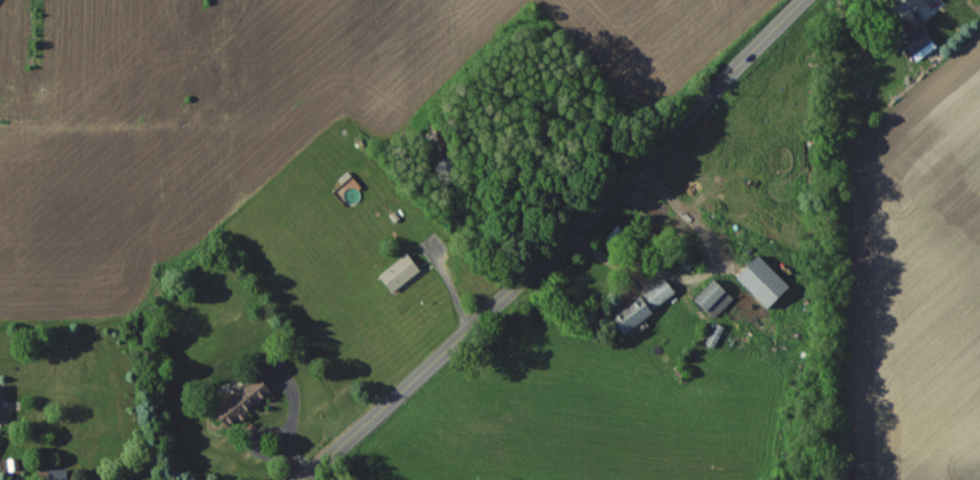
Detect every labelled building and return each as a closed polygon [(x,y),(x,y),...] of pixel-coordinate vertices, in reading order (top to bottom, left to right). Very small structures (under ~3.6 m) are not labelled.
[(936,48),(923,27),(902,40),(915,61),(936,48)] [(439,186),(459,182),(448,129),(428,133),(439,186)] [(420,270),(406,254),(379,277),(393,294),(420,270)] [(767,309),(789,288),(758,256),(736,278),(767,309)] [(642,294),(654,309),(675,294),(664,278),(642,294)] [(733,299),(714,280),(694,300),(713,319),(733,299)] [(623,334),(652,314),(640,297),(611,317),(623,334)] [(228,429),(271,393),(257,377),(214,412),(228,429)]
